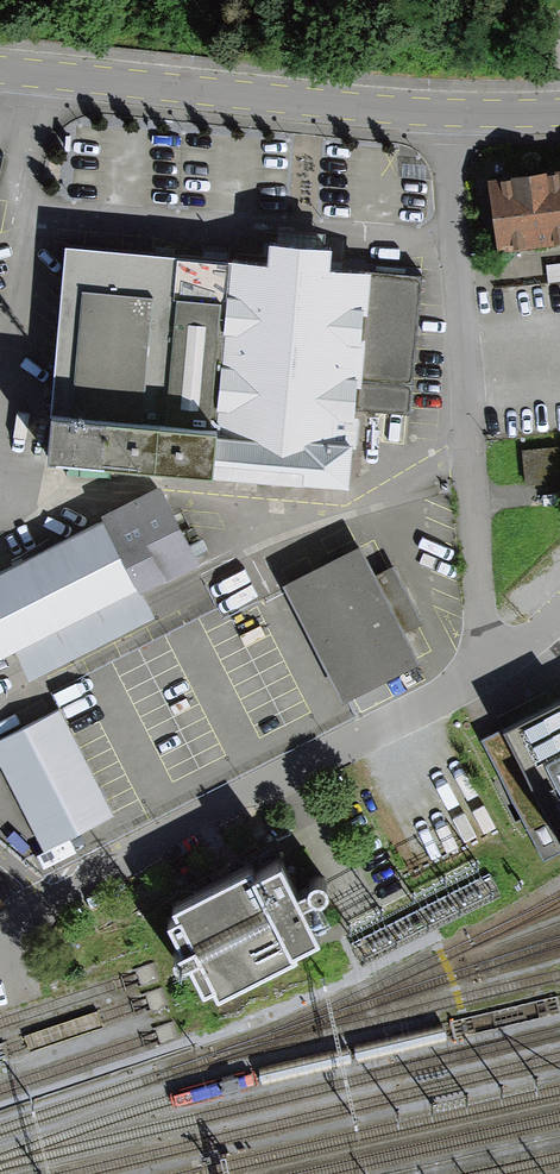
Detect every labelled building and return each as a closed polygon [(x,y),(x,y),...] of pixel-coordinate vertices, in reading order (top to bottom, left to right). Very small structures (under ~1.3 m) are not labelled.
[(491,176),(495,219),(499,251),(559,245),(559,169),(491,176)] [(413,274),(74,242),(54,455),(344,482),(351,404),(401,409),(413,274)] [(525,457),(529,489),(559,485),(559,453),(525,457)] [(0,572),(0,653),(190,559),(158,494),(0,572)] [(284,590),(343,707),(419,669),(360,552),(284,590)] [(481,740),(543,859),(559,851),(559,699),(481,740)] [(0,738),(0,772),(38,850),(108,816),(56,710),(0,738)] [(214,986),(217,994),(298,953),(296,949),(320,937),(303,903),(313,898),(319,898),(323,898),(326,895),(327,892),(328,889),(327,883),(325,881),(320,878),(314,878),(311,880),(309,882),(307,885),(297,890),(281,859),(252,874),(248,866),(173,904),(177,913),(166,919),(182,949),(175,953),(174,957),(174,960),(176,964),(179,966),(183,967),(189,963),(203,991),(214,986)]
